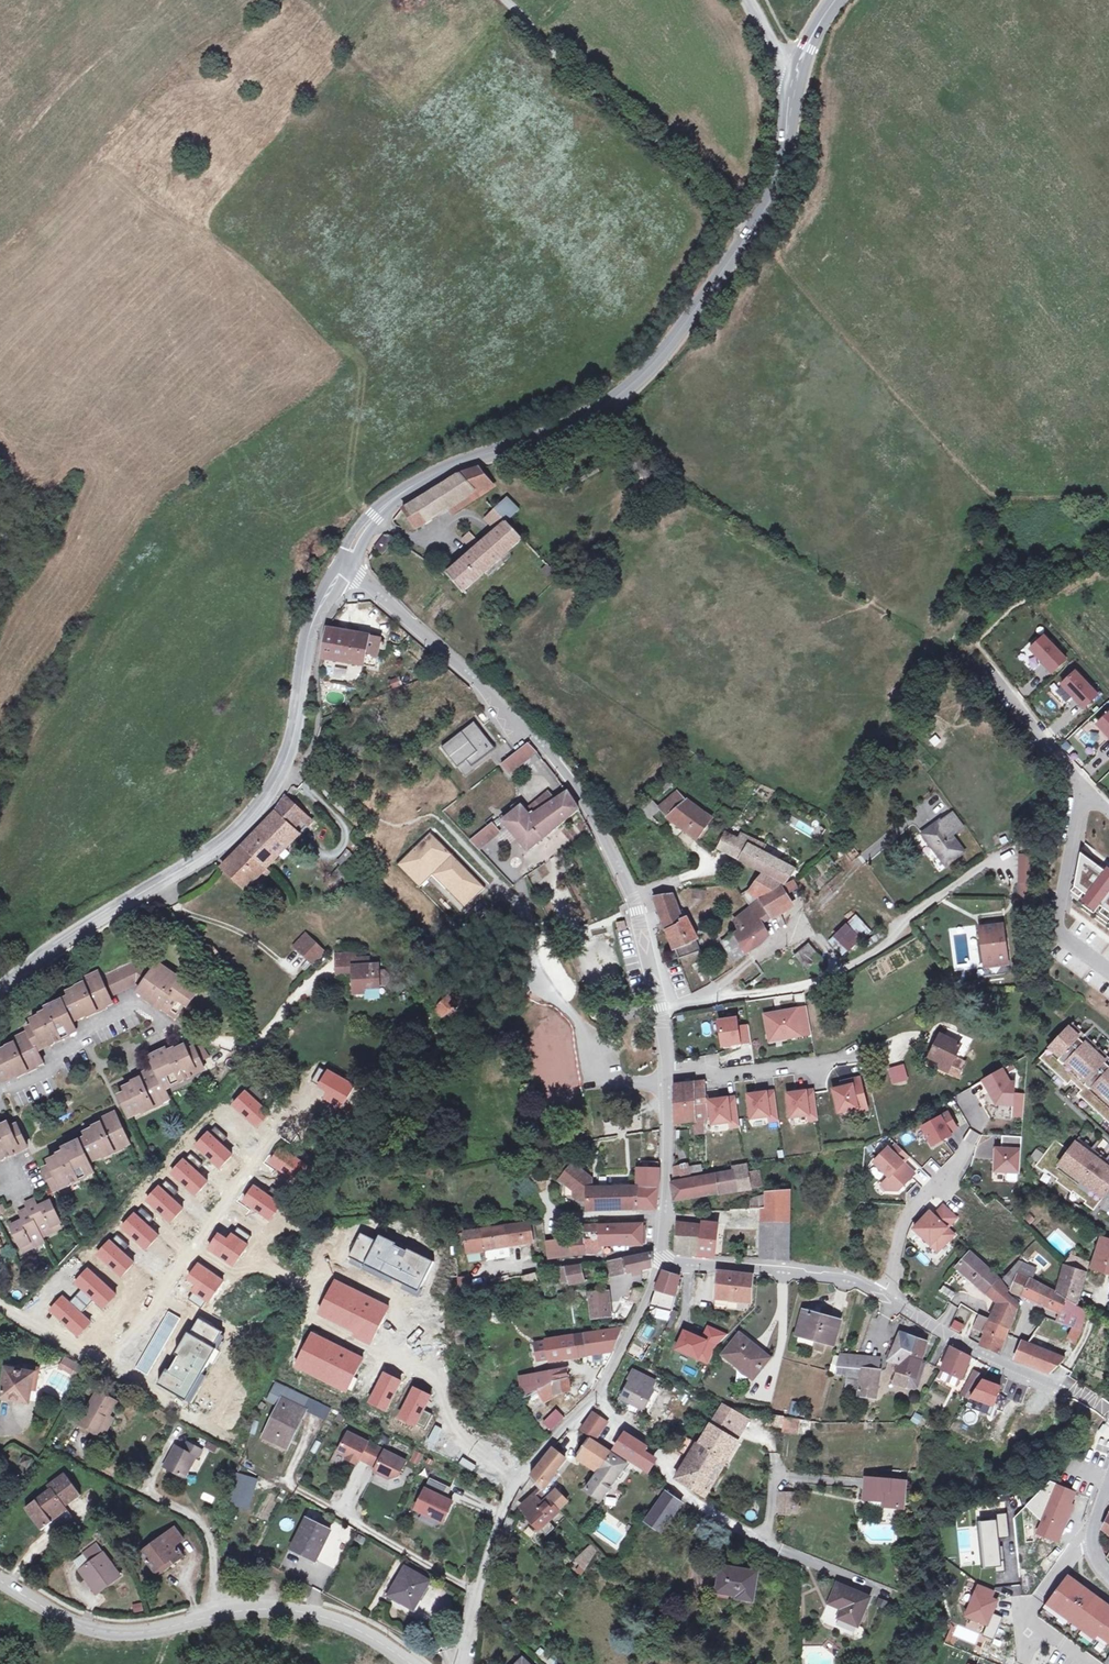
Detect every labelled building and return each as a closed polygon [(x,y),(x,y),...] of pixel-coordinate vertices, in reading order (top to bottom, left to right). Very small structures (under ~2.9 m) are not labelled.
[(492,482),(480,469),(479,467),(461,473),(477,491),(481,495),(492,482)] [(417,529),(477,491),(461,473),(403,509),(417,529)] [(507,522),(520,510),(508,498),(495,510),(497,511),(507,522)] [(507,522),(497,511),(487,520),(498,530),(507,522)] [(463,593),(500,559),(523,538),(507,522),(498,530),(482,545),(475,550),(447,575),(463,593)] [(482,545),(471,534),(464,540),(475,550),(482,545)] [(383,554),(396,540),(388,535),(385,535),(376,549),(383,554)] [(554,571),(545,561),(539,567),(548,577),(554,571)] [(554,583),(560,577),(554,571),(548,577),(554,583)] [(376,668),(382,638),(327,628),(322,659),(376,668)] [(1052,674),(1066,661),(1044,637),(1030,651),(1052,674)] [(1097,696),(1075,673),(1061,686),(1084,709),(1097,696)] [(392,689),(402,684),(398,676),(388,681),(392,689)] [(1097,725),(1108,738),(1108,714),(1097,725)] [(475,722),(443,748),(459,768),(468,761),(473,767),(496,749),(491,743),(475,722)] [(933,747),(941,743),(937,735),(929,739),(933,747)] [(537,752),(528,743),(522,748),(531,757),(537,752)] [(509,775),(531,757),(522,748),(502,765),(509,775)] [(656,799),(672,785),(668,780),(652,795),(656,799)] [(571,816),(579,809),(568,792),(554,801),(552,797),(548,797),(541,802),(541,807),(538,809),(529,815),(526,811),(522,806),(503,821),(529,851),(571,816)] [(541,807),(541,802),(548,797),(552,797),(549,792),(526,811),(529,815),(538,809),(541,807)] [(713,819),(686,800),(685,802),(676,793),(660,808),(668,816),(687,832),(699,839),(713,819)] [(286,848),(312,821),(286,797),(276,812),(243,846),(267,869),(278,857),(268,848),(276,839),(286,848)] [(660,808),(656,805),(649,797),(639,807),(650,818),(660,808)] [(731,826),(737,817),(733,814),(727,823),(731,826)] [(964,852),(952,836),(963,827),(953,814),(941,822),(941,821),(923,835),(946,865),(964,852)] [(496,827),(501,823),(498,819),(493,823),(496,827)] [(479,850),(500,832),(496,827),(493,823),(471,841),(479,850)] [(577,824),(566,832),(572,841),(583,833),(577,824)] [(430,833),(397,865),(420,888),(432,875),(436,871),(469,904),(485,888),(430,833)] [(731,856),(739,840),(726,833),(719,849),(731,856)] [(794,871),(760,853),(750,847),(753,840),(742,834),(739,840),(731,856),(765,874),(780,882),(783,875),(790,878),(794,871)] [(286,848),(276,839),(268,848),(278,857),(286,848)] [(645,853),(654,850),(651,840),(642,843),(645,853)] [(760,853),(764,845),(753,840),(750,847),(760,853)] [(246,890),(267,869),(243,846),(222,867),(246,890)] [(342,865),(353,855),(348,849),(343,857),(338,861),(342,865)] [(1072,902),(1108,929),(1108,867),(1105,871),(1096,883),(1091,879),(1100,867),(1081,853),(1072,902)] [(1021,856),(1020,885),(1034,885),(1035,856),(1021,856)] [(1105,871),(1100,867),(1091,879),(1096,883),(1105,871)] [(337,881),(343,874),(338,870),(332,876),(337,881)] [(436,871),(432,875),(465,908),(469,904),(436,871)] [(782,887),(780,882),(765,874),(751,892),(760,900),(760,899),(761,900),(782,887)] [(748,954),(748,953),(761,945),(769,937),(759,922),(772,914),(772,915),(792,903),(786,894),(796,888),(792,881),(782,887),(761,900),(760,899),(760,900),(751,907),(735,920),(740,931),(735,934),(748,954)] [(683,892),(682,890),(680,885),(674,888),(676,894),(683,892)] [(1020,885),(1020,898),(1034,899),(1034,885),(1020,885)] [(704,898),(705,891),(694,890),(693,897),(704,898)] [(751,892),(750,890),(743,895),(751,907),(760,900),(751,892)] [(697,939),(689,915),(684,917),(681,910),(675,892),(656,898),(675,949),(677,948),(681,958),(699,952),(695,939),(697,939)] [(848,950),(870,932),(855,917),(835,937),(830,942),(842,955),(848,950)] [(1008,960),(1003,925),(983,928),(986,945),(982,946),(985,963),(1008,960)] [(868,947),(884,937),(881,933),(865,942),(868,947)] [(296,948),(308,935),(306,934),(294,946),(296,948)] [(748,954),(735,934),(722,942),(734,962),(748,954)] [(326,952),(308,935),(296,948),(314,965),(326,952)] [(209,941),(199,949),(207,958),(217,950),(209,941)] [(807,970),(821,958),(810,944),(796,956),(807,970)] [(389,975),(384,971),(379,972),(379,965),(369,965),(369,958),(357,959),(357,954),(336,955),(338,976),(354,975),(355,994),(365,994),(365,989),(380,988),(380,985),(385,985),(389,981),(389,975)] [(112,1000),(110,997),(109,995),(137,983),(142,986),(141,988),(140,989),(146,993),(144,997),(162,1010),(164,1006),(178,1015),(190,999),(192,1001),(198,992),(158,964),(152,973),(138,963),(102,980),(98,973),(82,980),(85,985),(68,993),(70,998),(47,1009),(49,1013),(32,1021),(35,1026),(28,1029),(29,1032),(13,1040),(15,1045),(0,1052),(0,1056),(1,1057),(0,1058),(0,1078),(2,1077),(2,1079),(16,1073),(18,1077),(38,1068),(38,1067),(36,1063),(42,1060),(36,1047),(49,1041),(51,1045),(72,1036),(70,1031),(76,1028),(72,1019),(85,1013),(87,1017),(107,1008),(105,1003),(112,1000)] [(674,980),(676,998),(690,996),(687,978),(674,980)] [(124,990),(136,985),(141,988),(142,986),(137,983),(109,995),(110,997),(124,990)] [(455,1008),(452,1006),(456,1002),(449,996),(439,1006),(449,1016),(455,1008)] [(178,1015),(164,1006),(162,1010),(176,1019),(178,1015)] [(764,1016),(768,1036),(789,1032),(790,1038),(812,1034),(807,1008),(782,1013),(782,1015),(779,1015),(775,1014),(764,1016)] [(738,1020),(720,1023),(724,1048),(752,1044),(749,1027),(739,1029),(738,1020)] [(1108,1122),(1108,1057),(1072,1023),(1051,1046),(1040,1058),(1068,1084),(1072,1081),(1082,1090),(1078,1094),(1108,1122)] [(789,1032),(768,1036),(769,1042),(790,1038),(789,1032)] [(966,1062),(955,1057),(961,1045),(941,1035),(930,1057),(943,1063),(950,1067),(947,1072),(958,1077),(966,1062)] [(204,1043),(195,1047),(201,1061),(210,1057),(204,1043)] [(190,1072),(203,1066),(201,1061),(195,1047),(188,1051),(185,1046),(180,1049),(178,1044),(150,1057),(155,1068),(128,1081),(130,1086),(125,1088),(127,1093),(120,1096),(129,1115),(142,1108),(144,1113),(164,1103),(162,1099),(169,1096),(163,1085),(170,1082),(172,1086),(192,1077),(190,1072)] [(940,1068),(947,1072),(950,1067),(943,1063),(940,1068)] [(355,1088),(329,1070),(317,1087),(326,1093),(322,1099),(340,1110),(355,1088)] [(996,1072),(983,1080),(997,1104),(1013,1105),(1015,1087),(1005,1086),(996,1072)] [(835,1090),(840,1112),(858,1108),(859,1112),(867,1110),(868,1110),(861,1078),(852,1080),(854,1086),(845,1088),(835,1090)] [(705,1105),(703,1082),(675,1086),(675,1108),(704,1105),(705,1105)] [(245,1090),(231,1105),(257,1129),(271,1114),(245,1090)] [(818,1114),(815,1092),(807,1093),(807,1092),(788,1094),(791,1117),(809,1115),(818,1114)] [(775,1093),(747,1096),(751,1119),(778,1116),(775,1093)] [(736,1098),(709,1101),(712,1124),(730,1122),(739,1121),(736,1098)] [(706,1122),(705,1105),(704,1105),(675,1108),(675,1123),(695,1120),(696,1133),(706,1133),(706,1122)] [(858,1108),(840,1112),(842,1123),(869,1117),(867,1110),(859,1112),(858,1108)] [(52,1166),(45,1169),(53,1188),(67,1182),(69,1186),(89,1177),(87,1172),(93,1169),(89,1160),(102,1153),(105,1158),(124,1148),(122,1144),(129,1141),(116,1113),(88,1126),(90,1131),(85,1133),(87,1138),(53,1154),(55,1159),(50,1161),(52,1166)] [(923,1127),(933,1146),(952,1136),(950,1133),(957,1129),(948,1113),(923,1127)] [(26,1143),(18,1125),(11,1128),(9,1124),(3,1126),(1,1122),(0,1122),(0,1161),(15,1154),(13,1150),(26,1143)] [(207,1132),(193,1147),(219,1171),(233,1156),(207,1132)] [(1020,1173),(1022,1137),(1003,1136),(1002,1149),(997,1149),(996,1172),(1020,1173)] [(1079,1138),(1075,1144),(1070,1151),(1056,1140),(1036,1166),(1043,1171),(1045,1169),(1058,1179),(1057,1181),(1072,1193),(1074,1191),(1087,1201),(1086,1203),(1094,1210),(1108,1190),(1108,1161),(1079,1138)] [(887,1191),(898,1192),(915,1174),(904,1163),(910,1157),(897,1144),(891,1150),(889,1148),(874,1163),(890,1177),(882,1186),(887,1191)] [(280,1146),(268,1163),(297,1184),(308,1167),(280,1146)] [(1037,1164),(1044,1154),(1036,1149),(1029,1159),(1037,1164)] [(184,1158),(170,1173),(195,1197),(209,1182),(184,1158)] [(758,1187),(756,1177),(760,1177),(759,1173),(749,1175),(748,1165),(733,1168),(733,1171),(692,1179),(672,1184),(675,1200),(717,1193),(758,1187)] [(691,1177),(688,1165),(679,1167),(682,1179),(691,1177)] [(588,1188),(588,1174),(583,1174),(572,1166),(561,1180),(569,1186),(574,1186),(574,1196),(579,1200),(587,1200),(587,1188),(588,1188)] [(682,1179),(679,1167),(673,1168),(673,1172),(672,1181),(682,1179)] [(657,1209),(659,1188),(659,1170),(638,1170),(638,1187),(639,1187),(639,1209),(657,1209)] [(254,1184),(242,1201),(271,1221),(283,1205),(254,1184)] [(159,1186),(145,1201),(171,1225),(185,1210),(159,1186)] [(638,1187),(598,1188),(588,1188),(587,1188),(587,1200),(587,1210),(639,1209),(639,1187),(638,1187)] [(790,1223),(790,1199),(790,1190),(766,1192),(766,1195),(766,1208),(761,1209),(757,1209),(757,1219),(757,1221),(765,1220),(765,1223),(790,1223)] [(766,1208),(766,1195),(752,1199),(751,1209),(757,1209),(761,1209),(766,1208)] [(61,1222),(51,1202),(38,1208),(34,1200),(26,1204),(28,1209),(20,1213),(24,1220),(11,1226),(21,1247),(23,1246),(30,1243),(32,1248),(45,1242),(42,1237),(54,1231),(52,1227),(59,1223),(61,1222)] [(914,1229),(938,1252),(955,1235),(947,1228),(957,1218),(944,1206),(934,1216),(930,1212),(914,1229)] [(749,1221),(749,1209),(734,1210),(735,1221),(749,1221)] [(757,1219),(757,1209),(751,1209),(749,1209),(749,1221),(757,1221),(757,1219)] [(134,1213),(120,1228),(146,1252),(160,1237),(134,1213)] [(533,1240),(530,1223),(465,1232),(468,1252),(485,1249),(485,1248),(533,1240)] [(698,1256),(702,1225),(678,1223),(676,1254),(698,1256)] [(714,1258),(718,1224),(702,1223),(702,1225),(698,1256),(714,1258)] [(789,1261),(790,1223),(765,1223),(764,1259),(789,1261)] [(643,1245),(643,1227),(643,1224),(599,1226),(583,1226),(584,1238),(586,1254),(595,1254),(597,1253),(603,1248),(601,1245),(618,1245),(630,1245),(643,1245)] [(991,1226),(986,1231),(991,1235),(996,1231),(991,1226)] [(218,1232),(207,1248),(234,1266),(249,1244),(232,1233),(227,1239),(218,1232)] [(361,1234),(350,1256),(419,1292),(434,1263),(380,1235),(376,1242),(361,1234)] [(1103,1238),(1102,1237),(1093,1265),(1108,1270),(1108,1240),(1103,1238)] [(586,1254),(584,1238),(571,1239),(571,1238),(546,1242),(549,1259),(573,1255),(573,1254),(584,1254),(586,1254)] [(111,1240),(97,1255),(122,1279),(137,1264),(111,1240)] [(1008,1291),(1000,1280),(970,1253),(957,1268),(987,1294),(989,1292),(1000,1302),(995,1310),(991,1319),(990,1321),(1008,1328),(1011,1329),(1015,1319),(1019,1306),(1006,1294),(1008,1291)] [(653,1267),(653,1255),(652,1254),(636,1256),(623,1260),(626,1273),(632,1272),(642,1270),(653,1267)] [(1077,1306),(1089,1263),(1071,1256),(1065,1265),(1057,1293),(1067,1300),(1077,1306)] [(458,1277),(457,1258),(446,1258),(447,1277),(458,1277)] [(626,1273),(623,1260),(609,1263),(612,1276),(626,1273)] [(1018,1286),(1023,1272),(1033,1275),(1035,1270),(1019,1263),(1017,1261),(1005,1274),(1002,1277),(1012,1293),(1023,1297),(1026,1290),(1018,1286)] [(224,1280),(198,1262),(186,1280),(195,1285),(191,1291),(209,1303),(224,1280)] [(588,1281),(584,1264),(579,1265),(584,1282),(588,1281)] [(584,1282),(579,1265),(568,1267),(572,1282),(584,1282)] [(572,1282),(568,1267),(560,1268),(563,1282),(572,1282)] [(89,1268),(74,1283),(100,1307),(114,1292),(89,1268)] [(676,1296),(680,1277),(663,1272),(658,1283),(656,1290),(664,1293),(676,1296)] [(751,1301),(753,1276),(718,1272),(716,1297),(718,1297),(727,1299),(751,1301)] [(1066,1301),(1056,1295),(1055,1292),(1032,1279),(1033,1275),(1023,1272),(1018,1286),(1026,1290),(1023,1297),(1084,1322),(1087,1311),(1077,1306),(1067,1300),(1066,1301)] [(538,1282),(535,1273),(524,1276),(525,1284),(538,1282)] [(459,1290),(458,1277),(447,1277),(448,1291),(459,1290)] [(336,1278),(319,1312),(372,1339),(389,1304),(336,1278)] [(638,1304),(644,1289),(634,1289),(631,1301),(638,1304)] [(659,1310),(664,1293),(656,1290),(650,1307),(659,1310)] [(611,1317),(608,1291),(590,1293),(593,1319),(611,1317)] [(64,1297),(50,1312),(76,1336),(90,1321),(64,1297)] [(726,1308),(727,1299),(718,1297),(716,1307),(726,1308)] [(461,1314),(460,1305),(451,1305),(452,1315),(461,1314)] [(834,1344),(840,1322),(814,1315),(806,1312),(804,1312),(798,1335),(834,1344)] [(999,1354),(1008,1328),(990,1321),(991,1319),(981,1315),(974,1328),(989,1334),(983,1346),(999,1354)] [(195,1320),(158,1383),(190,1402),(220,1352),(217,1350),(225,1338),(195,1320)] [(959,1334),(962,1326),(953,1322),(950,1329),(959,1334)] [(729,1335),(709,1326),(703,1340),(685,1332),(677,1350),(709,1364),(717,1346),(729,1335)] [(1077,1342),(1082,1331),(1073,1327),(1068,1338),(1077,1342)] [(614,1351),(622,1331),(622,1329),(577,1336),(580,1357),(589,1355),(614,1351)] [(464,1341),(463,1330),(456,1331),(458,1342),(464,1341)] [(312,1332),(294,1366),(347,1393),(365,1358),(312,1332)] [(922,1360),(927,1342),(900,1333),(889,1361),(900,1363),(904,1354),(922,1360)] [(770,1358),(740,1335),(724,1355),(739,1367),(740,1366),(754,1377),(770,1358)] [(1065,1348),(1034,1335),(1029,1344),(1061,1357),(1065,1348)] [(580,1357),(577,1336),(547,1341),(547,1342),(550,1357),(551,1361),(580,1357)] [(643,1358),(647,1342),(632,1339),(629,1355),(643,1358)] [(1061,1357),(1029,1344),(1028,1343),(1023,1341),(1016,1360),(1051,1373),(1061,1363),(1063,1362),(1065,1359),(1061,1357)] [(550,1357),(547,1342),(536,1344),(539,1360),(550,1357)] [(962,1379),(972,1357),(963,1353),(951,1346),(942,1369),(961,1378),(962,1379)] [(924,1369),(919,1368),(922,1360),(904,1354),(900,1363),(898,1371),(897,1372),(894,1382),(914,1389),(918,1388),(924,1369)] [(836,1367),(839,1357),(835,1356),(830,1372),(835,1373),(836,1367)] [(76,1376),(82,1366),(66,1357),(60,1367),(76,1376)] [(878,1371),(879,1361),(839,1357),(836,1367),(878,1371)] [(898,1371),(900,1363),(889,1361),(887,1368),(898,1371)] [(876,1397),(880,1371),(878,1371),(836,1367),(835,1373),(834,1374),(848,1375),(849,1375),(862,1377),(860,1390),(859,1395),(876,1397)] [(27,1389),(29,1372),(7,1369),(2,1398),(30,1403),(32,1390),(27,1389)] [(36,1391),(39,1370),(30,1369),(29,1372),(27,1389),(32,1390),(36,1391)] [(569,1379),(567,1369),(551,1372),(553,1383),(554,1383),(569,1379)] [(961,1378),(942,1369),(938,1376),(957,1385),(961,1378)] [(649,1401),(654,1391),(652,1390),(656,1382),(633,1371),(629,1379),(632,1380),(622,1399),(641,1408),(645,1399),(649,1401)] [(969,1400),(984,1377),(975,1371),(968,1383),(962,1394),(969,1400)] [(1075,1381),(1078,1375),(1072,1371),(1069,1377),(1075,1381)] [(402,1381),(383,1372),(368,1402),(387,1412),(402,1381)] [(553,1383),(551,1372),(536,1375),(521,1377),(525,1399),(531,1395),(532,1395),(529,1379),(537,1377),(540,1390),(552,1383),(553,1383)] [(860,1390),(862,1377),(849,1375),(847,1388),(860,1390)] [(540,1390),(537,1377),(529,1379),(532,1395),(538,1392),(540,1390)] [(571,1390),(569,1379),(554,1383),(553,1383),(552,1383),(555,1395),(571,1390)] [(552,1383),(540,1390),(538,1392),(544,1402),(555,1395),(552,1383)] [(293,1437),(306,1410),(303,1409),(291,1403),(296,1393),(276,1384),(272,1393),(282,1399),(279,1405),(264,1437),(281,1445),(286,1434),(293,1437)] [(432,1396),(414,1387),(399,1417),(417,1426),(432,1396)] [(109,1417),(117,1402),(98,1392),(80,1424),(99,1434),(109,1417)] [(544,1402),(538,1392),(532,1395),(531,1395),(537,1406),(544,1402)] [(279,1405),(282,1399),(272,1393),(268,1400),(279,1405)] [(303,1409),(308,1399),(296,1393),(291,1403),(303,1409)] [(637,1416),(641,1408),(622,1399),(615,1395),(614,1396),(615,1400),(628,1406),(628,1411),(637,1416)] [(798,1416),(800,1403),(793,1402),(791,1414),(798,1416)] [(720,1431),(727,1419),(726,1419),(732,1409),(724,1404),(699,1444),(697,1443),(697,1444),(716,1456),(717,1455),(727,1461),(737,1442),(720,1431)] [(551,1430),(565,1417),(557,1409),(544,1422),(551,1430)] [(726,1419),(727,1419),(720,1431),(737,1442),(750,1419),(732,1409),(726,1419)] [(607,1423),(593,1414),(582,1431),(596,1440),(607,1423)] [(783,1427),(784,1418),(784,1417),(768,1415),(766,1425),(783,1427)] [(104,1437),(113,1419),(109,1417),(99,1434),(104,1437)] [(792,1433),(794,1419),(784,1418),(783,1427),(782,1432),(792,1433)] [(800,1421),(799,1434),(807,1435),(808,1422),(800,1421)] [(830,1432),(829,1424),(822,1424),(820,1423),(819,1432),(830,1432)] [(377,1447),(348,1433),(339,1452),(348,1457),(347,1458),(357,1464),(360,1459),(369,1463),(377,1447)] [(287,1448),(293,1437),(286,1434),(281,1445),(287,1448)] [(650,1458),(643,1454),(647,1447),(626,1434),(615,1450),(637,1464),(637,1463),(650,1471),(654,1464),(650,1458)] [(688,1458),(697,1444),(697,1443),(683,1435),(678,1443),(681,1445),(677,1452),(688,1458)] [(601,1469),(612,1453),(589,1438),(578,1454),(601,1469)] [(185,1478),(196,1457),(198,1458),(202,1450),(188,1442),(184,1450),(176,1446),(164,1467),(185,1478)] [(216,1452),(218,1447),(208,1442),(205,1447),(216,1452)] [(697,1444),(688,1458),(688,1459),(690,1461),(685,1469),(702,1479),(716,1456),(697,1444)] [(406,1462),(377,1447),(369,1463),(377,1467),(375,1471),(390,1479),(399,1475),(406,1462)] [(555,1472),(566,1459),(553,1448),(531,1478),(541,1490),(542,1491),(557,1473),(555,1472)] [(423,1455),(417,1452),(412,1461),(419,1464),(423,1455)] [(618,1478),(622,1471),(627,1463),(612,1453),(601,1469),(586,1490),(601,1501),(618,1478)] [(706,1496),(727,1461),(717,1455),(716,1456),(702,1479),(696,1490),(706,1496)] [(28,1467),(32,1460),(26,1457),(22,1464),(28,1467)] [(702,1479),(685,1469),(684,1469),(683,1468),(676,1479),(696,1490),(702,1479)] [(621,1480),(626,1473),(622,1471),(618,1478),(621,1480)] [(65,1507),(81,1495),(65,1474),(49,1486),(51,1490),(26,1508),(42,1530),(52,1522),(50,1518),(65,1507)] [(243,1495),(249,1477),(240,1474),(234,1492),(243,1495)] [(906,1480),(863,1476),(861,1500),(882,1502),(882,1508),(905,1510),(906,1480)] [(447,1487),(430,1480),(417,1509),(444,1521),(452,1502),(446,1500),(442,1498),(447,1487)] [(1038,1533),(1058,1542),(1061,1534),(1059,1533),(1061,1527),(1064,1528),(1073,1505),(1071,1504),(1076,1492),(1051,1481),(1031,1501),(1037,1507),(1034,1510),(1043,1520),(1038,1533)] [(451,1489),(447,1487),(442,1498),(446,1500),(451,1489)] [(549,1521),(561,1511),(560,1509),(550,1499),(548,1498),(542,1491),(541,1490),(522,1507),(531,1519),(547,1535),(555,1528),(549,1521)] [(568,1501),(558,1491),(550,1499),(560,1509),(568,1501)] [(240,1507),(243,1495),(234,1492),(231,1504),(240,1507)] [(661,1533),(682,1502),(668,1492),(667,1492),(646,1522),(661,1533)] [(799,1502),(799,1494),(781,1493),(781,1510),(790,1510),(790,1502),(799,1502)] [(1031,1501),(1028,1504),(1034,1510),(1037,1507),(1031,1501)] [(55,1525),(69,1512),(65,1507),(50,1518),(52,1522),(55,1525)] [(747,1521),(757,1519),(755,1510),(745,1512),(747,1521)] [(998,1519),(981,1521),(986,1568),(996,1567),(996,1572),(1005,1571),(1004,1560),(1001,1560),(1000,1546),(999,1538),(1010,1537),(1007,1513),(997,1514),(998,1519)] [(512,1536),(518,1519),(508,1515),(502,1533),(512,1536)] [(316,1561),(331,1530),(307,1518),(292,1549),(316,1561)] [(185,1557),(176,1546),(184,1540),(175,1527),(140,1553),(155,1573),(172,1560),(175,1564),(185,1557)] [(121,1577),(97,1544),(84,1554),(90,1562),(80,1570),(86,1579),(90,1576),(102,1591),(121,1577)] [(586,1569),(597,1551),(592,1545),(576,1561),(586,1569)] [(758,1570),(725,1565),(716,1576),(716,1586),(713,1586),(713,1587),(714,1590),(714,1593),(717,1594),(717,1598),(728,1599),(729,1597),(734,1597),(734,1599),(734,1601),(754,1603),(758,1570)] [(423,1594),(430,1581),(406,1568),(391,1593),(403,1600),(402,1602),(412,1607),(420,1592),(423,1594)] [(102,1591),(90,1576),(86,1579),(98,1594),(102,1591)] [(1067,1576),(1044,1608),(1047,1610),(1050,1606),(1058,1612),(1055,1616),(1059,1618),(1062,1614),(1070,1620),(1083,1630),(1080,1634),(1083,1637),(1086,1632),(1094,1638),(1098,1633),(1108,1642),(1108,1607),(1067,1576)] [(871,1596),(835,1580),(826,1604),(838,1609),(836,1614),(837,1615),(836,1619),(858,1628),(871,1596)] [(980,1584),(966,1616),(987,1624),(982,1636),(994,1640),(1003,1617),(993,1613),(998,1601),(991,1598),(995,1591),(980,1584)] [(886,1609),(889,1603),(880,1599),(877,1605),(886,1609)] [(1058,1612),(1050,1606),(1047,1610),(1055,1616),(1058,1612)] [(1062,1614),(1059,1618),(1066,1624),(1070,1620),(1062,1614)] [(1086,1632),(1083,1637),(1091,1643),(1094,1638),(1086,1632)] [(1094,1638),(1105,1646),(1108,1642),(1098,1633),(1094,1638)]
